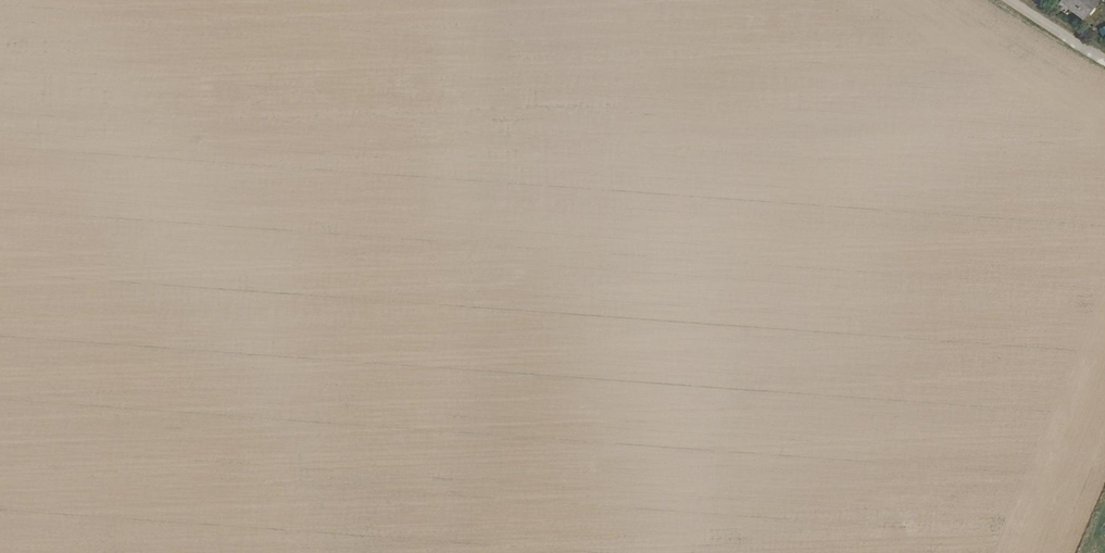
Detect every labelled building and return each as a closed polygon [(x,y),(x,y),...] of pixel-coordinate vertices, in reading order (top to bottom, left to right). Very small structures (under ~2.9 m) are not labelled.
[(1101,0),(1063,0),(1087,19),(1101,0)]
